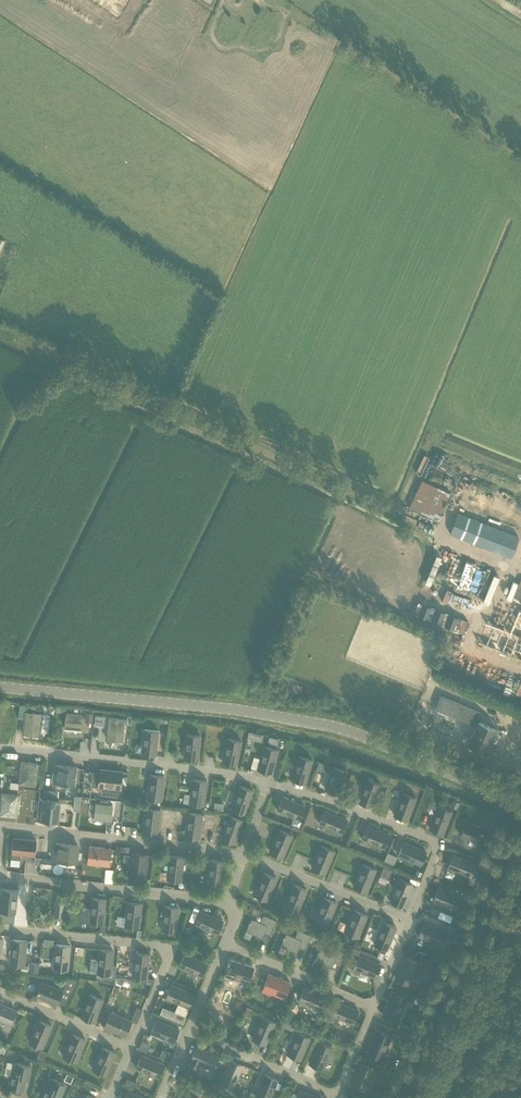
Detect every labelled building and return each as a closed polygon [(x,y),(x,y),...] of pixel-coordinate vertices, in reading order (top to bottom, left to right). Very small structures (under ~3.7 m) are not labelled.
[(0,282),(0,296),(3,298),(9,283),(1,281),(0,282)] [(409,507),(436,520),(449,493),(422,480),(409,507)] [(457,513),(449,534),(510,558),(518,537),(457,513)] [(434,547),(422,580),(433,584),(483,603),(495,571),(434,547)] [(502,650),(520,658),(520,580),(509,605),(518,608),(512,623),(502,650)] [(478,721),(481,713),(441,696),(436,708),(476,725),(468,743),(486,751),(496,729),(478,721)] [(43,714),(25,711),(24,717),(22,733),(40,735),(43,714)] [(81,730),(82,715),(66,713),(65,728),(81,730)] [(85,714),(83,723),(91,724),(92,714),(85,714)] [(95,714),(94,724),(104,725),(105,716),(95,714)] [(109,718),(107,739),(123,741),(125,719),(109,718)] [(144,729),(142,753),(156,755),(158,731),(144,729)] [(186,734),(184,758),(198,760),(200,735),(186,734)] [(227,738),(222,762),(236,765),(241,741),(227,738)] [(264,746),(258,769),(271,773),(278,749),(264,746)] [(299,756),(292,779),(305,783),(312,760),(299,756)] [(37,763),(22,761),(19,783),(35,785),(37,763)] [(53,782),(74,784),(76,767),(55,765),(53,782)] [(334,766),(325,789),(338,794),(347,771),(334,766)] [(100,769),(100,772),(92,771),(91,785),(98,786),(120,788),(120,783),(121,776),(122,771),(100,769)] [(161,800),(164,776),(150,774),(147,798),(161,800)] [(203,805),(207,781),(193,779),(189,803),(203,805)] [(367,779),(358,801),(371,806),(380,784),(367,779)] [(240,786),(232,809),(245,814),(253,790),(240,786)] [(2,792),(0,813),(0,815),(15,817),(18,794),(2,792)] [(403,792),(394,815),(407,820),(416,797),(403,792)] [(277,809),(299,819),(305,807),(282,797),(277,809)] [(43,798),(40,820),(58,822),(60,800),(43,798)] [(453,800),(451,806),(457,809),(459,802),(453,800)] [(94,819),(111,821),(112,805),(96,803),(94,819)] [(215,803),(214,810),(222,811),(223,803),(215,803)] [(438,806),(429,829),(442,834),(451,811),(438,806)] [(160,809),(146,807),(143,832),(157,833),(160,809)] [(319,823),(342,833),(347,820),(325,810),(319,823)] [(188,812),(185,836),(199,838),(202,814),(188,812)] [(229,815),(221,838),(235,843),(243,820),(229,815)] [(466,821),(461,835),(470,839),(468,843),(475,846),(482,828),(466,821)] [(362,839),(384,848),(390,835),(367,826),(362,839)] [(282,857),(292,835),(280,829),(270,852),(282,857)] [(11,853),(11,859),(19,859),(20,854),(35,855),(36,840),(13,838),(11,853)] [(54,860),(76,862),(78,845),(56,842),(54,860)] [(398,855),(421,864),(426,852),(404,842),(398,855)] [(334,851),(321,845),(312,868),(325,873),(334,851)] [(89,846),(87,863),(109,865),(111,850),(111,848),(89,846)] [(480,848),(477,856),(485,859),(488,851),(480,848)] [(388,852),(384,862),(393,865),(397,856),(388,852)] [(129,876),(144,878),(147,855),(131,853),(129,876)] [(448,868),(470,876),(475,863),(453,854),(448,868)] [(184,856),(170,855),(167,879),(181,881),(184,856)] [(40,865),(40,867),(51,868),(52,858),(41,857),(41,858),(40,865)] [(207,884),(221,885),(224,861),(210,859),(207,884)] [(470,876),(467,884),(473,886),(481,865),(475,863),(470,876)] [(375,869),(363,864),(353,887),(366,892),(375,869)] [(385,877),(388,878),(389,875),(392,869),(383,866),(380,874),(385,877)] [(267,901),(276,878),(264,873),(254,895),(267,901)] [(399,879),(390,901),(403,906),(412,884),(399,879)] [(297,912),(307,889),(294,884),(285,907),(297,912)] [(13,912),(17,890),(0,887),(0,910),(13,912)] [(433,900),(456,910),(461,896),(439,887),(433,900)] [(56,894),(54,918),(63,919),(65,895),(56,894)] [(103,923),(106,899),(92,897),(89,922),(103,923)] [(314,919),(327,925),(337,902),(324,897),(314,919)] [(127,901),(125,926),(139,927),(141,903),(127,901)] [(164,906),(161,930),(175,932),(178,907),(164,906)] [(253,907),(251,913),(259,916),(261,910),(253,907)] [(354,910),(345,932),(358,938),(367,915),(354,910)] [(223,921),(201,911),(195,924),(217,934),(223,921)] [(246,931),(262,937),(264,932),(271,935),(277,920),(264,915),(260,922),(252,918),(246,931)] [(41,916),(33,919),(36,926),(44,923),(41,916)] [(383,921),(374,944),(387,949),(396,927),(383,921)] [(447,932),(424,923),(419,935),(441,945),(444,938),(446,934),(447,932)] [(281,945),(296,952),(299,947),(305,949),(311,935),(298,929),(295,937),(286,933),(281,945)] [(185,931),(182,939),(190,942),(193,934),(185,931)] [(317,933),(315,939),(324,944),(327,938),(317,933)] [(13,939),(10,964),(24,965),(27,941),(13,939)] [(67,970),(70,945),(56,944),(53,968),(67,970)] [(321,948),(315,960),(331,967),(333,962),(340,964),(346,950),(333,944),(330,952),(321,948)] [(112,964),(113,950),(99,949),(97,973),(111,975),(111,969),(112,964)] [(146,978),(149,954),(135,952),(133,977),(146,978)] [(184,954),(179,967),(201,976),(207,963),(184,954)] [(380,964),(358,955),(353,968),(375,977),(380,964)] [(409,984),(418,962),(405,956),(396,979),(409,984)] [(226,975),(248,982),(253,967),(231,960),(226,975)] [(431,962),(428,969),(436,973),(439,965),(431,962)] [(30,963),(29,972),(37,972),(38,964),(30,963)] [(350,987),(353,974),(346,973),(343,985),(350,987)] [(269,974),(262,989),(284,998),(290,982),(269,974)] [(68,977),(63,988),(71,991),(77,977),(68,977)] [(63,990),(41,981),(35,995),(57,1004),(63,990)] [(171,985),(166,997),(188,1007),(194,994),(171,985)] [(321,1010),(326,997),(304,987),(298,1001),(321,1010)] [(397,1021),(406,998),(392,993),(383,1016),(397,1021)] [(89,994),(81,1017),(94,1022),(102,999),(89,994)] [(358,1011),(336,1001),(330,1014),(353,1024),(358,1011)] [(291,1002),(288,1011),(295,1014),(296,1014),(299,1005),(291,1002)] [(16,1010),(0,1004),(0,1020),(10,1024),(16,1010)] [(236,1004),(233,1011),(234,1012),(234,1013),(239,1016),(243,1007),(236,1004)] [(247,1007),(244,1015),(250,1017),(254,1010),(247,1007)] [(136,1008),(133,1014),(139,1017),(142,1010),(136,1008)] [(105,1026),(125,1035),(131,1021),(111,1012),(105,1026)] [(275,1022),(262,1016),(252,1039),(265,1044),(275,1022)] [(29,1043),(42,1048),(52,1025),(39,1020),(29,1043)] [(156,1020),(151,1033),(173,1042),(179,1029),(156,1020)] [(367,1053),(381,1059),(391,1036),(377,1030),(367,1053)] [(309,1037),(297,1032),(287,1054),(300,1059),(309,1037)] [(63,1056),(76,1062),(85,1039),(72,1034),(63,1056)] [(142,1041),(139,1049),(146,1052),(150,1044),(142,1041)] [(309,1064),(322,1069),(332,1047),(319,1041),(309,1064)] [(191,1059),(192,1059),(188,1066),(196,1070),(199,1063),(213,1069),(219,1056),(197,1046),(191,1059)] [(106,1075),(115,1052),(102,1047),(93,1069),(106,1075)] [(40,1050),(37,1057),(43,1060),(46,1052),(40,1050)] [(136,1068),(159,1077),(164,1064),(141,1055),(136,1068)] [(230,1059),(220,1081),(233,1087),(243,1065),(230,1059)] [(23,1090),(25,1078),(28,1079),(31,1066),(17,1063),(15,1070),(12,1069),(8,1087),(23,1090)] [(67,1074),(64,1080),(71,1083),(73,1076),(67,1074)] [(278,1079),(265,1074),(255,1096),(259,1097),(269,1097),(278,1079)] [(76,1077),(72,1086),(81,1089),(84,1081),(76,1077)] [(58,1095),(61,1096),(66,1085),(53,1079),(50,1085),(47,1084),(41,1097),(56,1097),(58,1095)] [(202,1081),(200,1085),(208,1089),(210,1085),(202,1081)] [(296,1097),(321,1097),(298,1090),(296,1097)]
